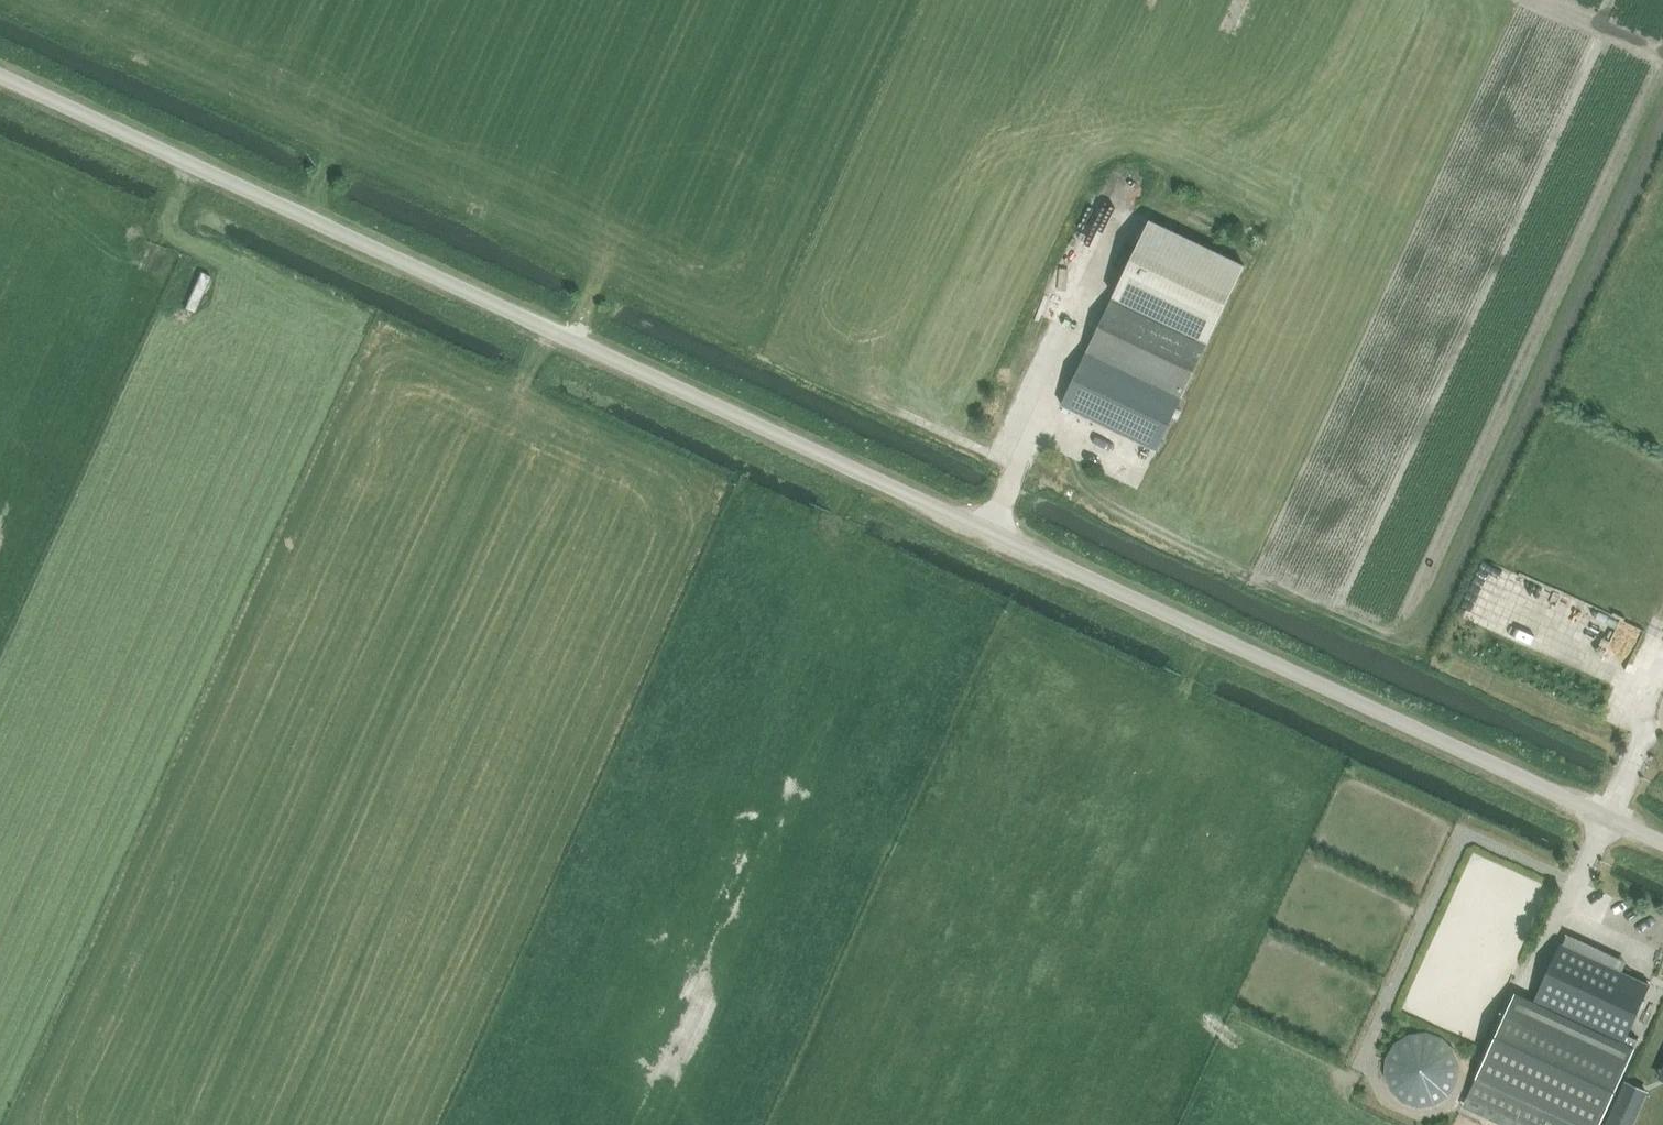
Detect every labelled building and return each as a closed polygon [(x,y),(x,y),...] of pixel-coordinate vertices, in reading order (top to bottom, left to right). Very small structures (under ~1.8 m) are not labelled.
[(1246,266),(1150,221),(1062,405),(1157,451),(1246,266)] [(196,270),(186,307),(195,310),(206,273),(196,270)] [(1623,1043),(1650,985),(1562,944),(1535,1003),(1623,1043)] [(1623,1043),(1535,1003),(1515,993),(1476,1078),(1477,1078),(1469,1094),(1536,1124),(1601,1124),(1636,1049),(1623,1043)] [(1606,1124),(1635,1124),(1650,1093),(1626,1082),(1606,1124)]
